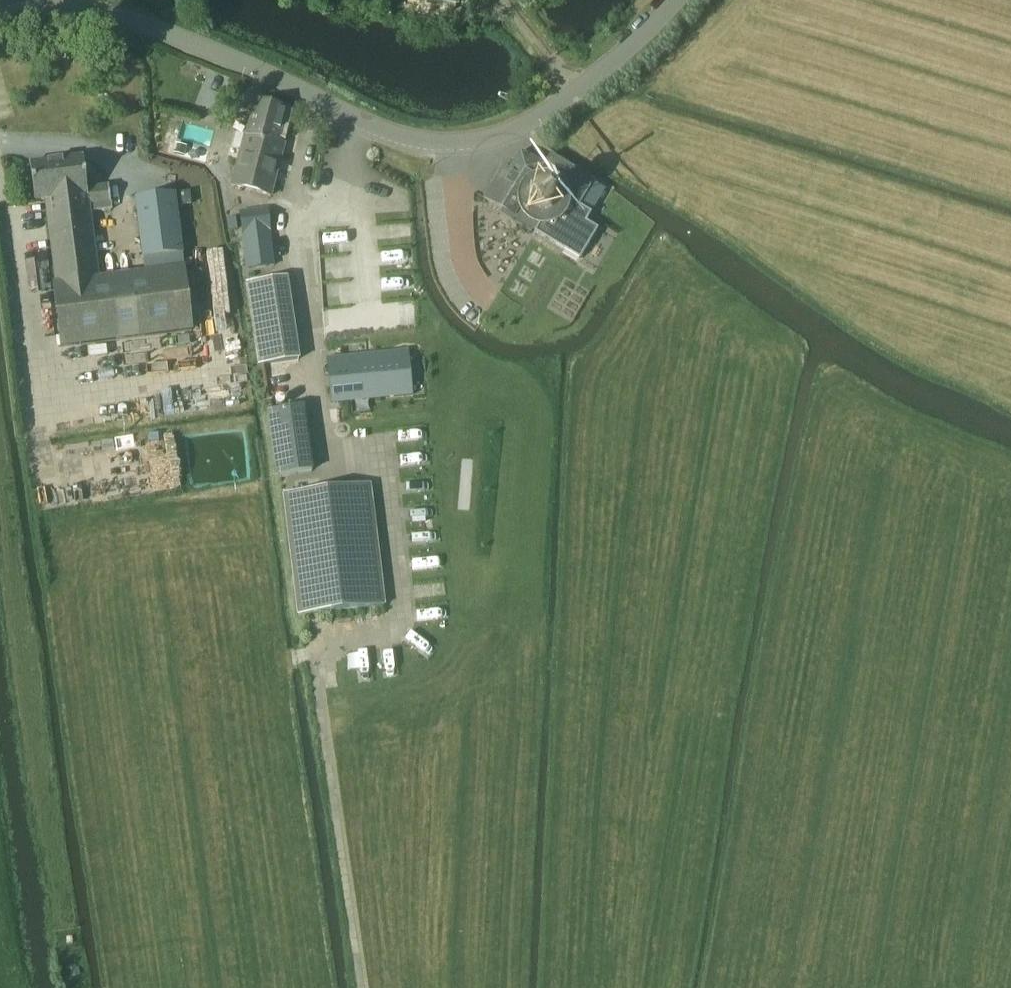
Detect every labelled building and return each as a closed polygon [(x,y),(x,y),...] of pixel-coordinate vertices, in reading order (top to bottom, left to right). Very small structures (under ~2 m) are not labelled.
[(231,79),(226,91),(240,96),(244,85),(231,79)] [(248,135),(277,143),(286,110),(256,102),(248,135)] [(245,134),(232,186),(270,196),(284,144),(277,143),(248,135),(247,134),(245,134)] [(171,145),(170,154),(182,156),(184,147),(171,145)] [(484,197),(483,199),(501,210),(500,212),(499,214),(533,234),(535,232),(556,245),(579,259),(597,229),(586,222),(591,214),(579,207),(583,200),(594,181),(551,155),(550,155),(544,166),(520,152),(509,171),(502,167),(491,185),(484,197)] [(82,157),(30,163),(34,203),(45,201),(56,284),(52,284),(60,348),(192,331),(174,194),(134,199),(144,273),(98,279),(92,237),(90,214),(89,213),(112,210),(109,186),(87,189),(82,157)] [(179,206),(190,205),(189,193),(177,194),(179,206)] [(580,206),(579,207),(591,214),(592,213),(595,207),(583,200),(580,206)] [(246,269),(275,266),(267,209),(239,213),(242,236),(246,269)] [(287,279),(247,285),(258,366),(298,360),(287,279)] [(407,351),(327,359),(332,403),(411,395),(407,351)] [(276,476),(312,471),(303,407),(267,412),(276,476)] [(382,607),(367,485),(283,495),(298,617),(382,607)]
